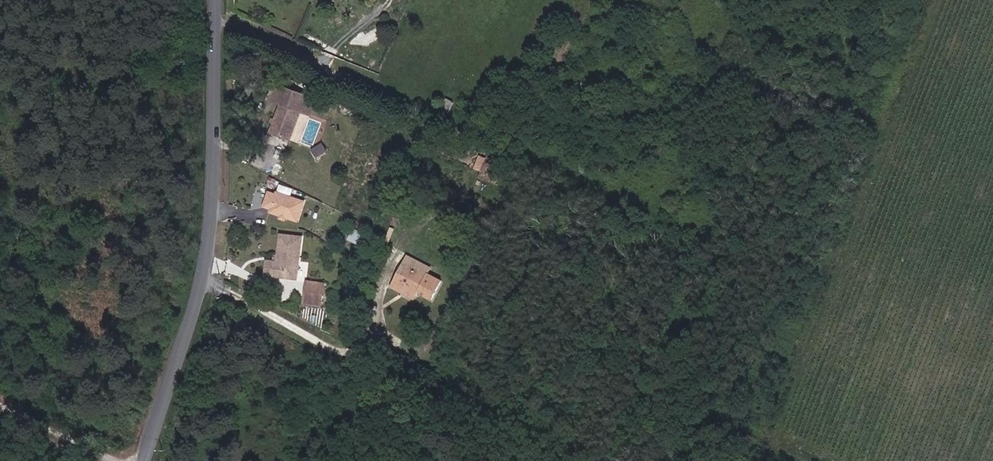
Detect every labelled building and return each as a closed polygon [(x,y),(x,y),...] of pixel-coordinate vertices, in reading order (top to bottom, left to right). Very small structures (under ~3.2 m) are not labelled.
[(300,112),(306,97),(273,84),(267,100),(280,104),(270,133),(289,140),(300,112)] [(310,115),(315,100),(306,97),(300,112),(310,115)] [(449,109),(451,103),(446,100),(443,107),(449,109)] [(496,184),(506,160),(489,153),(479,177),(496,184)] [(297,221),(304,202),(277,193),(276,196),(269,194),(265,206),(272,208),(271,211),(297,221)] [(363,245),(367,236),(353,230),(350,239),(363,245)] [(296,279),(301,238),(280,236),(278,257),(277,263),(273,262),(266,262),(265,276),(296,279)] [(431,301),(441,281),(426,274),(425,276),(408,267),(404,275),(398,272),(391,286),(401,292),(402,289),(416,296),(417,293),(431,301)] [(322,293),(323,285),(306,283),(305,291),(322,293)] [(416,296),(402,289),(401,292),(414,299),(416,296)] [(320,305),(322,293),(305,291),(303,303),(320,305)]
